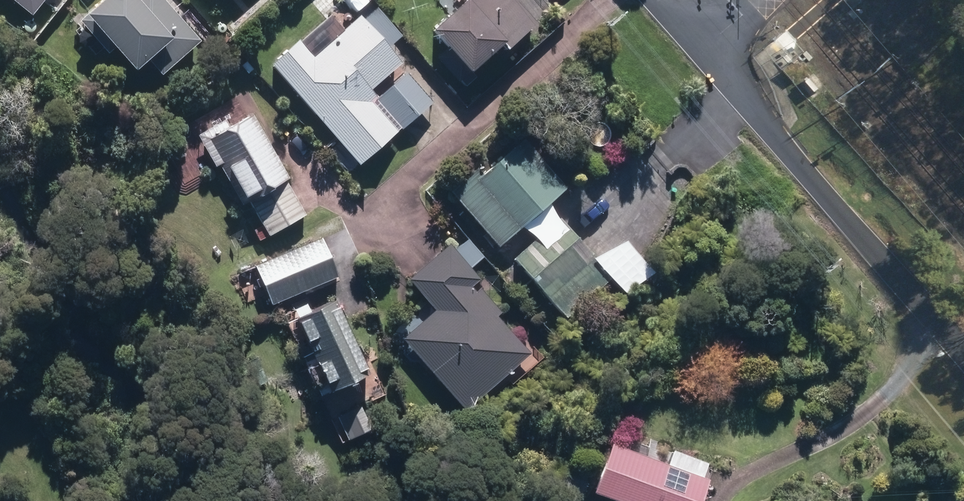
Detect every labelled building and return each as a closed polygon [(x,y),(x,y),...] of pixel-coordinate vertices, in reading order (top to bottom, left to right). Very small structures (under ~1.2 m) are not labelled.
[(27,19),(42,0),(2,0),(27,19)] [(131,0),(104,0),(76,25),(105,56),(108,53),(128,75),(144,61),(159,76),(196,43),(169,12),(158,0),(135,0),(133,2),(131,0)] [(356,9),(366,0),(349,0),(356,9)] [(457,83),(500,45),(505,51),(534,25),(512,1),(513,0),(466,0),(429,34),(443,50),(435,58),(457,83)] [(269,66),(358,167),(396,134),(370,104),(376,99),(369,92),(400,64),(359,18),(312,59),(297,42),(269,66)] [(247,203),(266,238),(304,217),(284,181),(286,180),(251,116),(203,142),(240,207),(247,203)] [(447,194),(495,249),(563,189),(521,141),(480,177),(473,170),(447,194)] [(511,261),(564,319),(610,279),(558,220),(511,261)] [(253,269),(270,307),(336,278),(320,240),(253,269)] [(401,340),(461,411),(526,356),(495,318),(500,314),(474,283),(478,281),(449,245),(407,280),(434,313),(401,340)] [(292,321),(325,395),(365,376),(331,303),(292,321)] [(707,481),(607,446),(590,495),(607,500),(699,500),(707,481)]
